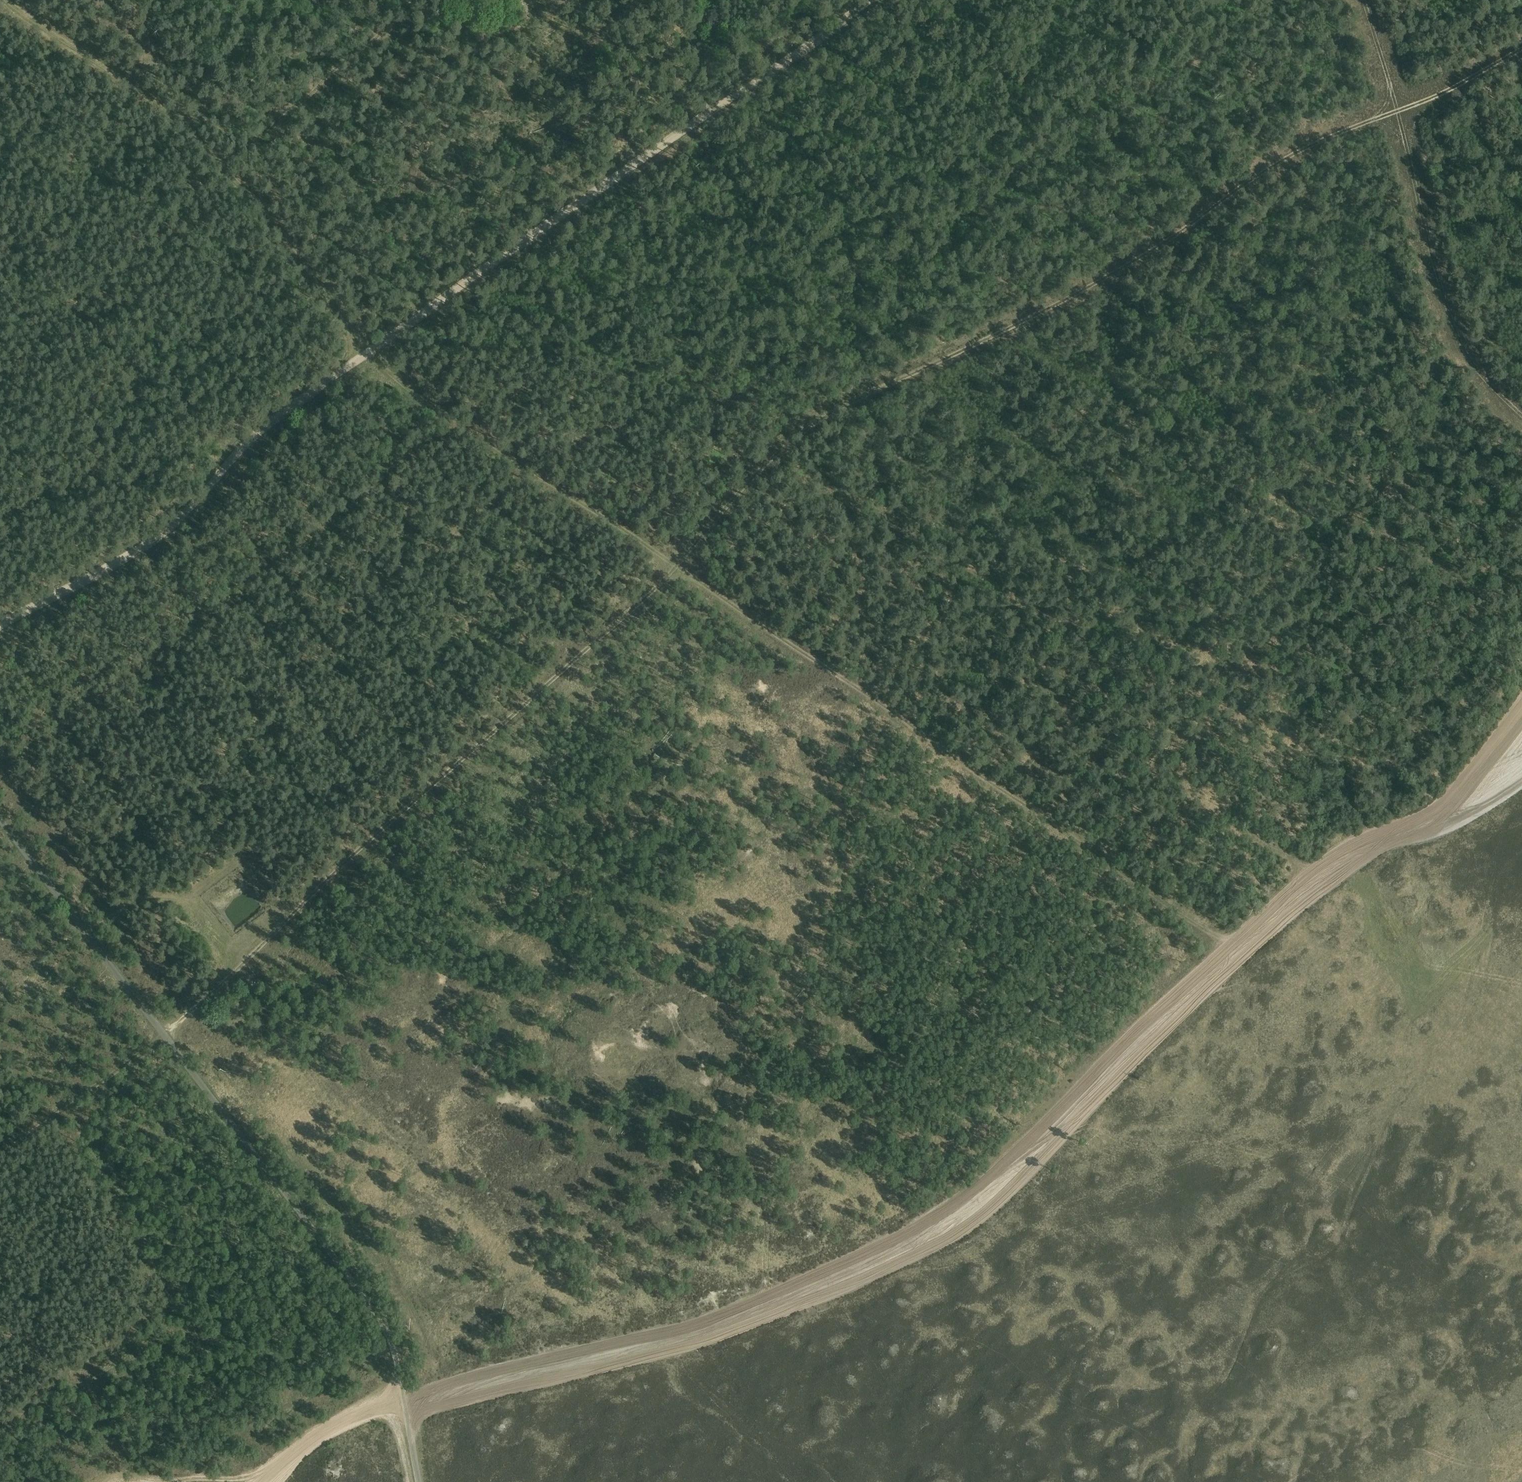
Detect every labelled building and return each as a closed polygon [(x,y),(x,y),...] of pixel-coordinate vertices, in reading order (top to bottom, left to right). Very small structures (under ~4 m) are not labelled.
[(498,264),(502,270),(515,262),(511,256),(498,264)]
